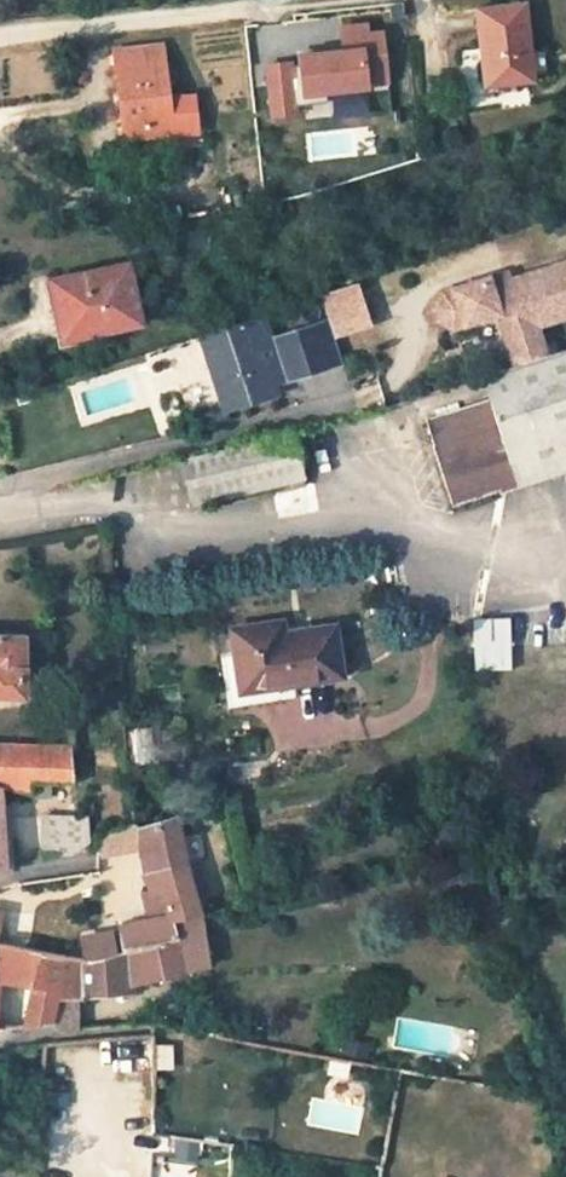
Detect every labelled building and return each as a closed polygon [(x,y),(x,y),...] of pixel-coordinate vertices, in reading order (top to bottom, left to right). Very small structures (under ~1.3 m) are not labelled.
[(525,4),(478,8),(482,49),(486,85),(491,85),(534,81),(525,4)] [(264,57),(268,120),(300,117),(299,98),(391,92),(386,23),(339,27),(341,52),(264,57)] [(165,98),(159,46),(117,50),(126,127),(170,122),(170,130),(197,127),(194,95),(165,98)] [(482,49),(458,52),(464,98),(492,95),(491,85),(486,85),(482,49)] [(126,135),(170,130),(170,122),(126,127),(126,135)] [(565,316),(565,263),(491,287),(488,279),(443,294),(435,309),(439,321),(454,328),(498,314),(505,336),(536,326),(565,316)] [(139,320),(128,265),(62,280),(67,307),(60,309),(66,337),(97,330),(139,320)] [(67,307),(62,280),(54,282),(58,301),(52,302),(60,345),(97,336),(97,330),(66,337),(60,309),(67,307)] [(342,359),(330,318),(272,337),(266,316),(204,336),(226,407),(274,392),(271,381),(342,359)] [(546,355),(536,326),(505,336),(515,365),(546,355)] [(546,355),(515,365),(485,375),(493,399),(429,419),(454,500),(546,472),(538,445),(565,436),(565,349),(546,355)] [(186,458),(197,503),(304,477),(294,433),(186,458)] [(474,618),(474,669),(512,669),(512,618),(474,618)] [(286,620),(273,622),(275,633),(287,632),(286,620)] [(273,622),(232,628),(235,654),(240,689),(294,681),(341,674),(335,625),(287,632),(275,633),(273,622)] [(22,693),(22,638),(0,637),(0,693),(22,693)] [(235,654),(221,656),(227,707),(296,697),(294,681),(240,689),(235,654)] [(0,745),(0,785),(30,791),(31,781),(73,781),(71,747),(0,745)] [(30,791),(31,796),(41,796),(40,820),(59,821),(59,852),(70,852),(81,845),(84,842),(91,839),(89,814),(86,810),(86,804),(78,804),(76,781),(73,781),(31,781),(30,791)] [(3,863),(13,862),(10,816),(0,816),(3,863)] [(199,913),(177,819),(141,827),(143,848),(146,867),(151,890),(144,891),(151,919),(124,924),(126,950),(179,939),(175,919),(199,913)] [(134,821),(97,836),(98,855),(101,857),(143,848),(141,827),(134,821)] [(102,905),(98,870),(68,873),(61,904),(102,905)] [(23,880),(17,912),(24,914),(24,916),(57,923),(61,904),(68,873),(31,877),(23,880)] [(81,998),(134,993),(136,982),(207,966),(199,913),(175,919),(179,939),(126,950),(117,952),(88,959),(69,955),(58,1000),(81,998)] [(117,952),(113,936),(89,941),(88,959),(117,952)] [(72,938),(67,955),(69,955),(88,959),(89,941),(72,938)] [(39,949),(0,942),(0,974),(34,981),(39,949)] [(34,981),(27,1024),(54,1019),(58,1000),(69,955),(67,955),(39,949),(34,981)] [(81,998),(58,1000),(54,1019),(53,1022),(60,1032),(79,1030),(81,1014),(81,998)] [(94,1039),(94,1051),(113,1050),(112,1037),(94,1039)] [(23,1044),(23,1059),(34,1058),(35,1043),(23,1044)] [(89,1089),(88,1123),(108,1123),(110,1089),(89,1089)] [(152,1176),(236,1176),(236,1175),(215,1173),(217,1142),(153,1132),(152,1176)] [(215,1173),(236,1175),(238,1145),(217,1142),(215,1173)] [(387,1149),(373,1146),(371,1157),(385,1161),(387,1149)] [(76,1161),(37,1158),(36,1176),(75,1176),(76,1161)]
